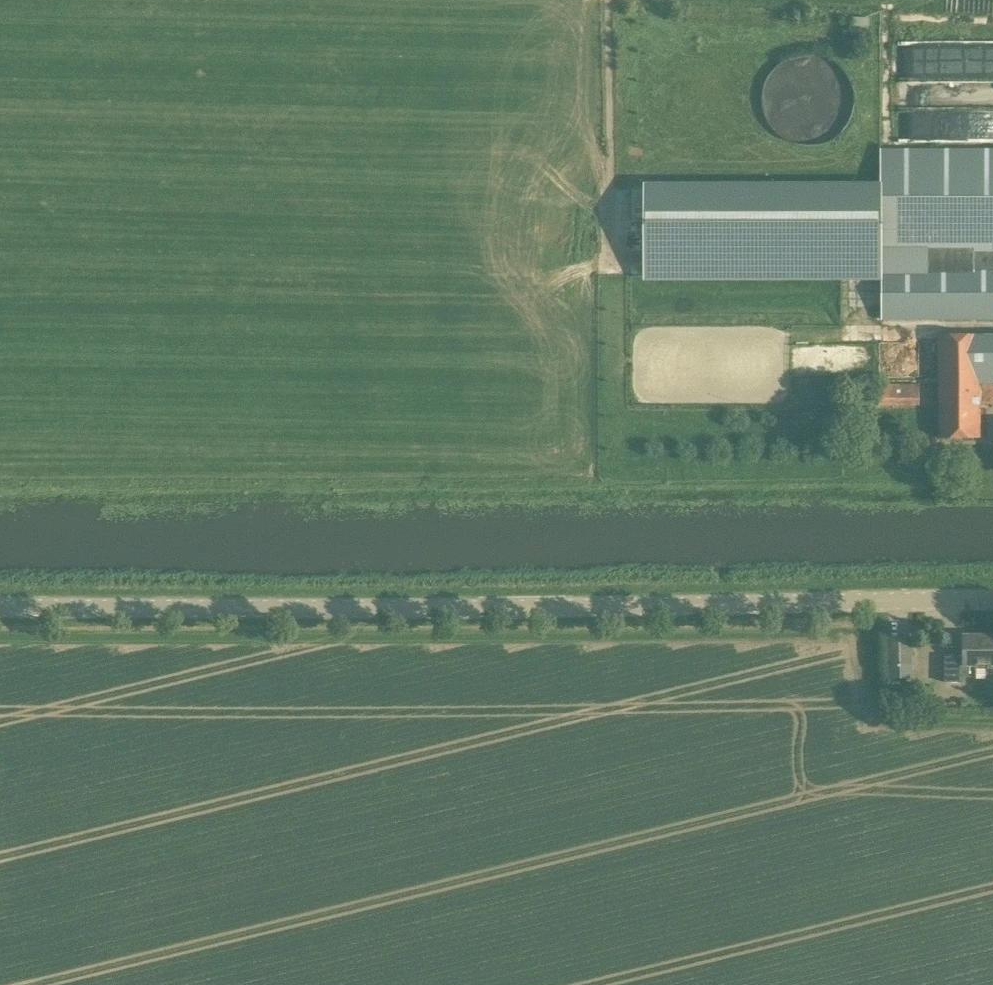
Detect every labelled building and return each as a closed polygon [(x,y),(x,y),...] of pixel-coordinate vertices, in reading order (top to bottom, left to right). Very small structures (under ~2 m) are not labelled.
[(831,136),(851,73),(816,61),(809,83),(797,79),(795,83),(776,77),(764,115),(831,136)] [(881,149),(881,188),(645,188),(645,272),(645,275),(881,275),(881,319),(992,319),(992,149),(881,149)] [(939,438),(979,438),(979,404),(992,403),(992,335),(978,335),(978,334),(938,335),(939,438)] [(919,384),(879,385),(879,405),(919,404),(919,384)] [(969,664),(992,664),(992,637),(963,637),(963,656),(945,656),(945,681),(963,681),(963,673),(969,673),(969,664)] [(912,638),(906,638),(890,638),(890,678),(912,678),(912,638)]
